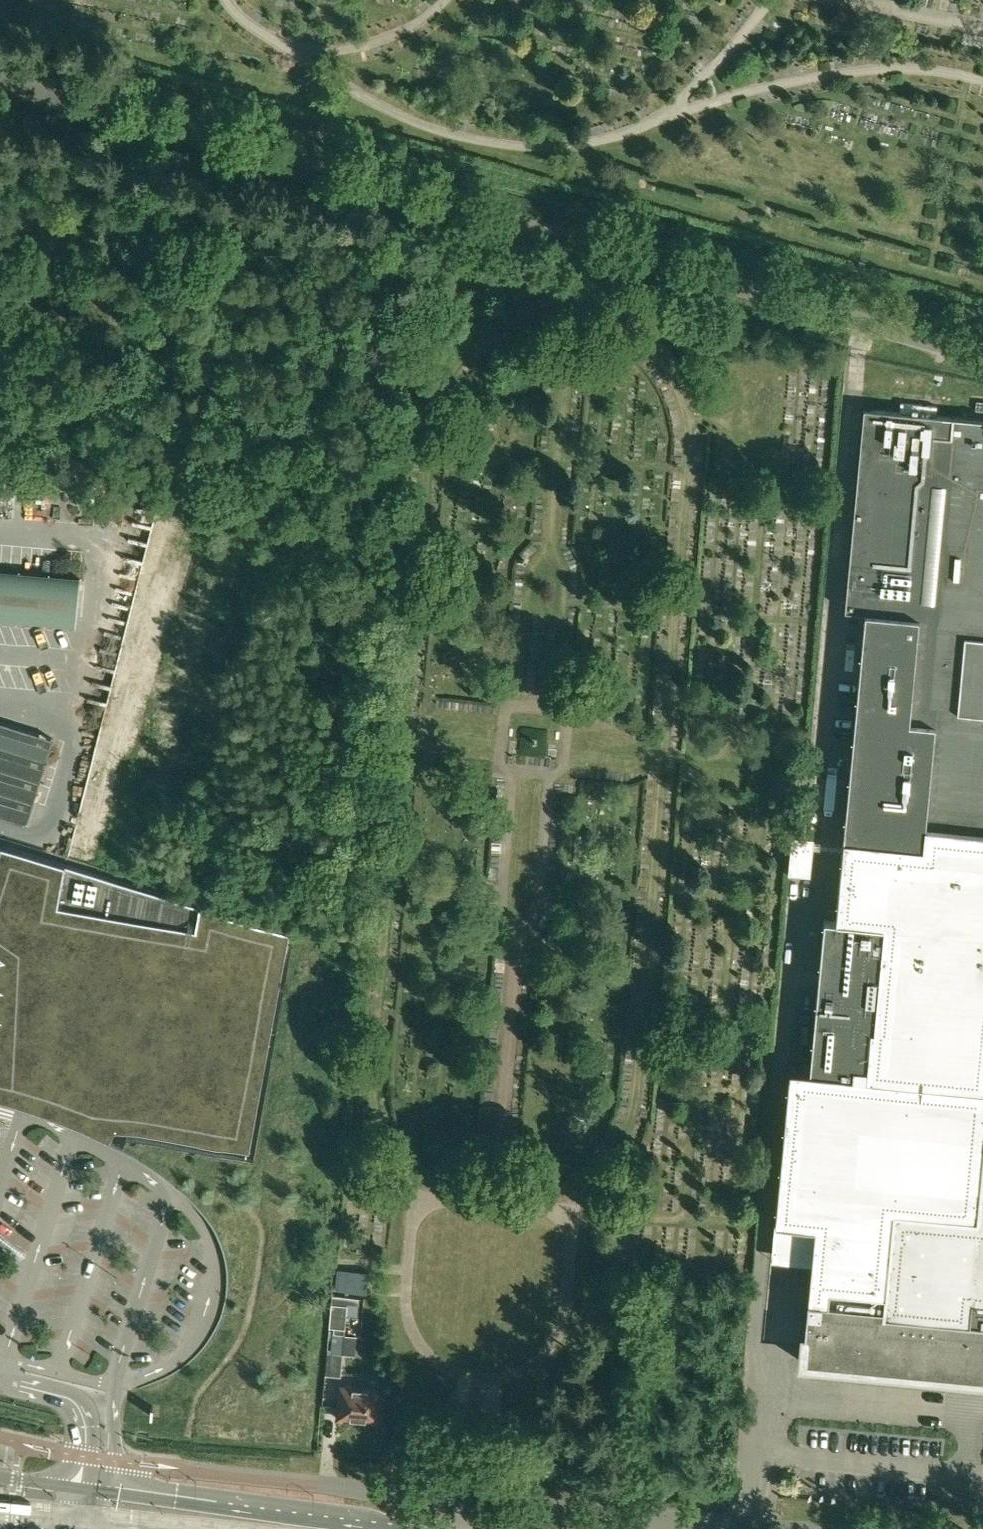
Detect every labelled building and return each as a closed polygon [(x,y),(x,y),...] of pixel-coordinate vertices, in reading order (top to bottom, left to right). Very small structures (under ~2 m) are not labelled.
[(934,418),(898,415),(859,412),(841,613),(862,615),(836,913),(824,912),(809,1072),(789,1070),(774,1219),(814,1223),(811,1262),(801,1362),(948,1376),(949,1370),(973,1372),(973,1373),(973,1374),(974,1375),(974,1376),(974,1377),(975,1377),(975,1378),(976,1378),(977,1378),(977,1379),(978,1379),(979,1379),(980,1379),(981,1379),(981,1378),(982,1378),(982,1377),(982,422),(934,418)] [(76,626),(80,578),(0,571),(0,619),(76,626)] [(53,738),(0,722),(0,817),(26,825),(53,738)] [(0,1070),(0,1077),(0,1098),(17,1103),(29,1107),(40,1110),(49,1114),(59,1118),(64,1120),(67,1121),(76,1125),(81,1127),(85,1129),(86,1129),(106,1139),(109,1141),(110,1139),(115,1131),(120,1132),(249,1155),(289,933),(0,843),(0,1070)] [(338,1269),(336,1290),(367,1293),(369,1272),(338,1269)] [(333,1296),(332,1303),(359,1305),(359,1298),(333,1296)] [(347,1307),(333,1306),(331,1329),(345,1330),(347,1307)] [(330,1333),(327,1376),(342,1377),(345,1334),(330,1333)] [(337,1418),(378,1422),(381,1389),(340,1386),(337,1418)]
